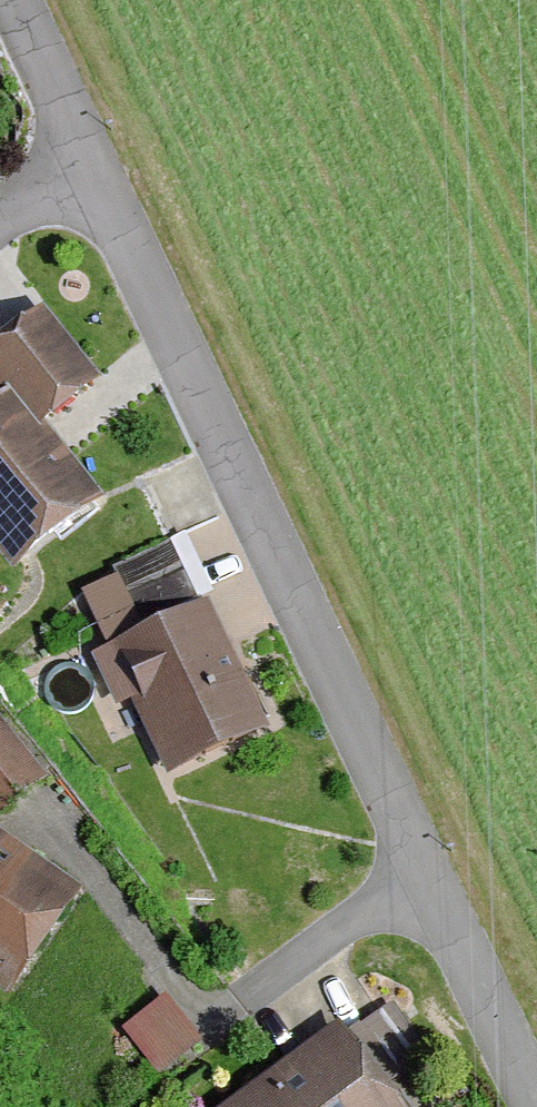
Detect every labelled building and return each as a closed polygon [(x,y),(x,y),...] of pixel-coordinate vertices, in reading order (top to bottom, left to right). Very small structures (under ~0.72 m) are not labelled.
[(5,416),(0,420),(0,560),(23,587),(109,516),(50,444),(107,397),(47,325),(0,364),(0,411),(5,416)] [(122,591),(86,608),(178,795),(279,746),(213,611),(148,643),(122,591)] [(0,849),(0,1001),(17,1012),(87,907),(0,849)] [(127,1043),(161,1089),(206,1056),(171,1010),(127,1043)] [(258,1106),(398,1106),(346,1039),(258,1106)]
